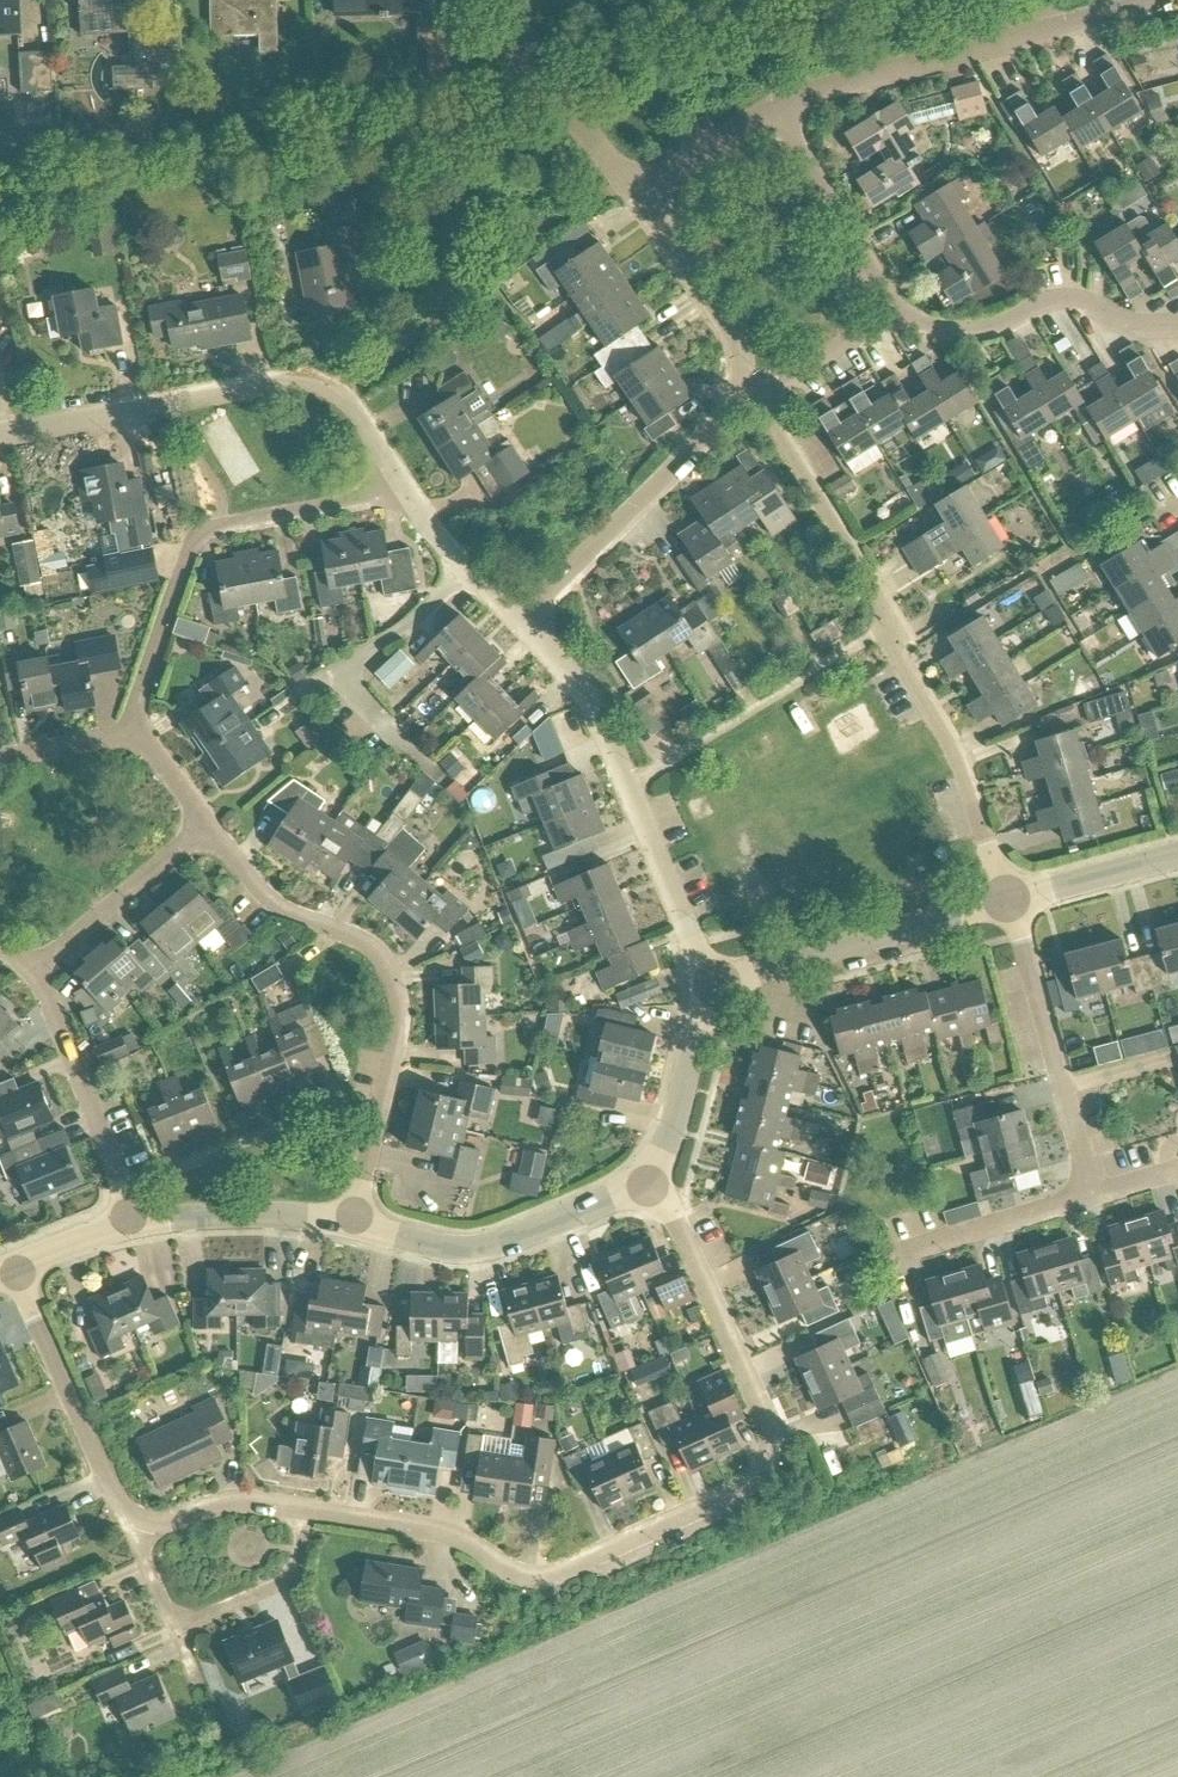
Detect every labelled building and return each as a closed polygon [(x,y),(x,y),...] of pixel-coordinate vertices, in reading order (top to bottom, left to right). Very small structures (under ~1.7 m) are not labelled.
[(18,31),(17,18),(19,18),(19,12),(17,12),(16,6),(11,6),(10,0),(0,0),(0,32),(18,31)] [(85,36),(130,33),(132,66),(115,67),(116,91),(156,89),(156,81),(185,79),(183,35),(151,37),(149,3),(164,2),(164,0),(80,0),(82,37),(85,36)] [(279,53),(278,0),(211,0),(212,36),(261,35),(261,53),(279,53)] [(435,0),(336,0),(337,14),(381,13),(381,16),(389,16),(389,13),(409,12),(409,7),(418,7),(420,50),(428,50),(429,78),(456,78),(455,46),(446,46),(445,6),(435,6),(435,0)] [(20,54),(23,95),(54,93),(51,52),(20,54)] [(1110,91),(1094,101),(1093,101),(1111,131),(1142,112),(1107,55),(1093,63),(1110,91)] [(1145,58),(1133,62),(1136,74),(1149,70),(1145,58)] [(1080,110),(1063,120),(1062,120),(1073,138),(1080,150),(1111,131),(1093,101),(1094,101),(1077,73),(1063,82),(1080,110)] [(312,75),(296,77),(298,89),(314,87),(312,75)] [(897,104),(898,106),(850,135),(862,153),(878,143),(891,163),(861,182),(872,201),(873,200),(876,204),(896,192),(900,198),(921,185),(911,168),(923,161),(906,132),(912,129),(913,130),(916,129),(915,126),(958,114),(960,121),(987,114),(979,82),(952,90),(952,93),(909,104),(909,101),(897,104)] [(1062,120),(1063,120),(1056,108),(1038,119),(1021,91),(1007,100),(1016,114),(1025,129),(1042,157),(1073,138),(1062,120)] [(1150,113),(1164,109),(1160,94),(1146,97),(1150,113)] [(1010,118),(1009,118),(1018,133),(1019,132),(1025,129),(1016,114),(1010,118)] [(1155,163),(1141,172),(1147,182),(1161,173),(1155,163)] [(914,234),(929,258),(985,224),(984,223),(977,228),(959,199),(967,194),(958,180),(917,205),(929,224),(914,234)] [(332,189),(340,229),(328,232),(331,248),(298,254),(311,318),(356,309),(347,265),(366,261),(359,226),(374,223),(367,183),(332,189)] [(1129,191),(1133,197),(1136,202),(1146,196),(1139,185),(1129,191)] [(108,216),(91,219),(98,257),(115,255),(108,216)] [(1128,226),(1138,243),(1138,244),(1145,255),(1144,256),(1172,301),(1177,298),(1177,280),(1169,265),(1177,260),(1177,240),(1169,225),(1154,234),(1145,219),(1141,218),(1128,226)] [(1052,222),(1037,231),(1051,254),(1066,244),(1052,222)] [(985,224),(929,258),(944,249),(956,268),(940,277),(955,302),(975,290),(977,294),(1007,276),(986,242),(993,237),(985,224)] [(1138,243),(1128,226),(1127,225),(1096,245),(1130,302),(1144,293),(1128,266),(1144,256),(1145,255),(1138,244),(1138,243)] [(569,281),(578,294),(617,268),(600,242),(544,281),(552,292),(569,281)] [(247,251),(219,256),(224,282),(252,277),(247,251)] [(578,331),(591,323),(590,322),(634,293),(617,268),(578,294),(588,308),(570,320),(578,331)] [(99,309),(95,290),(55,298),(59,317),(48,319),(51,339),(81,334),(85,352),(91,351),(92,357),(107,354),(106,349),(124,345),(116,306),(99,309)] [(595,356),(603,368),(627,352),(619,340),(652,318),(634,293),(590,322),(591,323),(607,347),(595,356)] [(252,340),(244,297),(184,308),(183,302),(152,309),(158,338),(172,335),(174,349),(210,342),(211,348),(252,340)] [(488,332),(502,341),(511,327),(497,318),(488,332)] [(569,319),(540,339),(548,352),(577,332),(569,319)] [(1067,337),(1054,345),(1060,354),(1072,346),(1067,337)] [(1136,380),(1120,390),(1137,420),(1168,401),(1133,344),(1119,353),(1136,380)] [(619,381),(633,402),(677,372),(660,347),(635,364),(627,352),(603,368),(595,373),(606,390),(619,381)] [(1035,391),(1053,421),(1084,402),(1067,372),(1049,383),(1032,355),(1018,364),(1035,392),(1035,391)] [(912,364),(929,392),(930,392),(948,421),(979,402),(961,373),(943,384),(926,356),(912,364)] [(1169,366),(1177,380),(1177,360),(1169,366)] [(1137,420),(1120,390),(1103,363),(1089,371),(1105,399),(1088,410),(1106,439),(1137,420)] [(489,409),(474,419),(463,402),(478,392),(465,372),(427,396),(436,410),(420,420),(440,451),(494,416),(489,409)] [(677,372),(633,402),(650,426),(645,430),(654,442),(677,426),(669,414),(694,397),(677,372)] [(987,383),(1014,427),(1006,432),(1030,471),(1047,460),(1031,435),(1053,421),(1035,391),(1035,392),(1018,402),(1001,374),(987,383)] [(882,383),(890,396),(908,426),(917,441),(948,421),(930,392),(929,392),(913,402),(896,375),(882,383)] [(842,387),(851,401),(859,415),(860,415),(878,444),(908,426),(890,396),(873,406),(856,379),(842,387)] [(851,401),(834,411),(826,397),(812,406),(847,463),(878,444),(860,415),(859,415),(851,401)] [(494,416),(440,451),(459,481),(475,471),(492,498),(530,474),(509,440),(494,450),(487,440),(503,429),(494,416)] [(1156,448),(1169,469),(1177,464),(1177,452),(1171,440),(1156,448)] [(1001,447),(979,459),(987,473),(1009,460),(1001,447)] [(153,454),(144,455),(146,472),(156,471),(153,454)] [(101,523),(111,521),(113,535),(116,534),(120,554),(156,547),(153,535),(151,521),(149,513),(147,514),(141,481),(126,484),(122,465),(79,473),(84,502),(96,500),(100,521),(101,523)] [(763,472),(763,471),(751,479),(742,465),(717,482),(746,527),(755,521),(762,516),(764,521),(775,537),(784,530),(797,522),(796,521),(763,472)] [(961,485),(964,483),(957,470),(944,478),(952,490),(961,485)] [(848,475),(830,485),(837,497),(855,486),(848,475)] [(922,482),(914,487),(907,475),(900,479),(919,509),(934,500),(922,482)] [(691,499),(705,520),(706,520),(729,555),(730,555),(741,548),(732,535),(746,527),(717,482),(691,499)] [(904,549),(912,562),(924,555),(986,517),(967,486),(936,505),(947,522),(916,541),(904,549)] [(1118,491),(1105,498),(1118,521),(1131,513),(1118,491)] [(1076,512),(1081,521),(1088,533),(1111,521),(1099,499),(1076,512)] [(20,533),(14,506),(0,508),(0,537),(20,533)] [(924,555),(912,562),(921,576),(964,550),(974,567),(1005,548),(986,517),(924,555)] [(706,520),(705,520),(692,529),(691,527),(679,535),(689,550),(677,558),(699,592),(712,584),(709,579),(735,562),(730,555),(729,555),(706,520)] [(384,531),(354,537),(362,584),(382,580),(385,596),(419,590),(412,549),(388,553),(384,531)] [(1170,556),(1177,551),(1177,533),(1162,542),(1164,545),(1146,555),(1139,543),(1102,565),(1116,589),(1170,556)] [(362,584),(354,537),(323,543),(324,548),(316,550),(320,572),(315,573),(321,608),(345,604),(342,588),(362,584)] [(36,539),(15,543),(23,585),(44,581),(36,539)] [(159,578),(154,550),(108,559),(109,563),(88,567),(93,591),(114,587),(159,578)] [(248,557),(257,604),(276,600),(278,614),(304,610),(297,577),(284,579),(279,551),(248,557)] [(1177,567),(1170,556),(1116,589),(1130,612),(1168,589),(1160,577),(1177,567)] [(257,604),(248,557),(217,563),(223,591),(210,594),(216,626),(241,622),(238,608),(257,604)] [(1057,576),(1050,581),(1054,589),(1059,597),(1074,587),(1065,572),(1057,576)] [(784,585),(770,595),(787,620),(801,611),(784,585)] [(1168,589),(1130,612),(1117,620),(1130,641),(1143,633),(1144,635),(1177,615),(1177,600),(1175,601),(1168,589)] [(970,606),(981,599),(976,591),(965,598),(970,606)] [(1034,599),(1042,612),(1054,604),(1046,591),(1034,599)] [(710,594),(695,603),(698,607),(709,623),(723,614),(710,594)] [(670,597),(644,613),(669,651),(690,638),(699,653),(707,647),(725,675),(737,667),(709,623),(698,607),(686,608),(680,612),(670,597)] [(1064,620),(1066,619),(1057,605),(1055,606),(1045,612),(1054,627),(1064,620)] [(0,615),(0,619),(1,628),(17,626),(14,612),(0,615)] [(669,651),(644,613),(619,630),(633,652),(617,663),(635,690),(664,671),(656,660),(669,651)] [(439,650),(455,667),(484,639),(461,615),(417,657),(424,664),(439,650)] [(1144,635),(1159,659),(1177,647),(1177,615),(1144,635)] [(179,616),(176,630),(199,634),(201,620),(179,616)] [(942,661),(947,670),(997,639),(983,617),(949,637),(958,651),(942,661)] [(314,620),(319,650),(328,649),(323,618),(314,620)] [(809,633),(820,652),(844,637),(833,618),(809,633)] [(1084,640),(1096,632),(1093,627),(1081,634),(1084,640)] [(209,632),(206,643),(219,647),(223,636),(209,632)] [(80,660),(49,666),(53,685),(63,683),(69,711),(96,706),(90,675),(123,669),(117,636),(77,644),(80,660)] [(450,692),(457,699),(501,657),(484,639),(455,667),(465,677),(450,692)] [(969,669),(977,682),(1011,661),(997,639),(947,670),(952,679),(969,669)] [(403,652),(378,675),(389,686),(413,663),(403,652)] [(53,685),(49,666),(48,659),(27,663),(25,653),(4,657),(10,690),(25,687),(29,711),(67,704),(68,711),(69,711),(63,683),(53,685)] [(457,699),(473,716),(502,689),(493,679),(508,664),(501,657),(457,699)] [(968,705),(974,714),(1024,684),(1011,661),(977,682),(985,695),(968,705)] [(305,663),(291,670),(297,682),(311,674),(305,663)] [(209,687),(217,700),(182,724),(203,755),(251,723),(233,697),(250,685),(238,667),(209,687)] [(1157,686),(1172,682),(1169,671),(1154,675),(1157,686)] [(1105,691),(1095,673),(1080,681),(1090,699),(1105,691)] [(1024,684),(974,714),(979,723),(996,713),(1004,727),(1038,706),(1024,684)] [(502,689),(473,716),(497,741),(541,699),(534,692),(519,706),(502,689)] [(1125,692),(1110,697),(1109,697),(1098,700),(1083,705),(1084,706),(1089,725),(1092,724),(1116,717),(1131,712),(1125,692)] [(652,695),(634,707),(653,736),(671,724),(652,695)] [(700,702),(682,714),(687,722),(688,723),(706,712),(705,710),(700,702)] [(414,706),(399,722),(411,733),(426,717),(414,706)] [(1141,723),(1150,720),(1155,719),(1153,712),(1148,713),(1139,716),(1138,716),(1140,723),(1141,723)] [(297,733),(311,752),(328,739),(313,720),(297,733)] [(251,723),(203,755),(225,787),(273,754),(251,723)] [(1023,762),(1026,772),(1083,756),(1075,730),(1037,741),(1042,757),(1023,762)] [(453,753),(441,764),(455,780),(467,769),(453,753)] [(1047,777),(1052,792),(1090,780),(1083,756),(1026,772),(1029,782),(1047,777)] [(1166,790),(1177,786),(1177,770),(1162,775),(1166,790)] [(1016,786),(1029,782),(1026,772),(1013,776),(1016,786)] [(540,811),(545,823),(595,803),(583,775),(555,787),(549,773),(514,788),(526,817),(540,811)] [(269,846),(305,870),(336,822),(320,811),(327,801),(295,780),(267,802),(268,802),(289,816),(269,846)] [(1038,812),(1041,822),(1097,805),(1090,780),(1052,792),(1056,806),(1038,812)] [(457,781),(447,790),(460,804),(470,796),(457,781)] [(336,822),(305,870),(306,870),(311,863),(337,880),(350,861),(367,872),(389,844),(407,823),(425,800),(412,790),(394,812),(376,836),(362,826),(356,836),(336,822)] [(595,803),(545,823),(557,851),(543,857),(549,871),(575,860),(570,846),(606,831),(595,803)] [(1097,805),(1041,822),(1044,832),(1062,826),(1067,842),(1105,831),(1097,805)] [(1041,822),(1026,826),(1029,836),(1044,832),(1041,822)] [(371,899),(394,919),(426,883),(409,869),(414,862),(428,846),(407,829),(394,844),(372,869),(386,881),(371,899)] [(473,832),(463,843),(470,848),(479,847),(484,841),(473,832)] [(578,909),(583,907),(620,891),(609,864),(555,886),(563,904),(574,900),(578,909)] [(443,897),(426,883),(394,919),(418,940),(433,922),(447,934),(468,909),(448,891),(443,897)] [(191,884),(167,903),(199,942),(216,928),(237,953),(257,937),(246,924),(243,927),(220,899),(210,907),(191,884)] [(513,903),(531,896),(527,885),(509,893),(513,903)] [(568,932),(572,942),(631,918),(620,891),(583,907),(590,923),(568,932)] [(141,939),(167,971),(176,982),(177,982),(184,990),(202,976),(184,954),(199,942),(167,903),(144,923),(154,936),(146,943),(142,939),(141,939)] [(499,913),(504,926),(513,923),(508,909),(499,913)] [(598,942),(605,959),(642,943),(631,918),(572,942),(576,951),(598,942)] [(1145,956),(1154,989),(1171,985),(1168,974),(1177,972),(1177,925),(1156,931),(1162,951),(1145,956)] [(278,938),(289,951),(298,943),(288,930),(278,938)] [(104,944),(95,951),(128,992),(137,985),(143,992),(167,971),(141,939),(131,947),(121,935),(107,947),(104,944)] [(1123,940),(1094,947),(1106,991),(1134,984),(1137,994),(1154,989),(1145,956),(1128,960),(1123,940)] [(642,943),(605,959),(609,968),(597,972),(605,991),(659,968),(647,941),(642,943)] [(479,942),(462,951),(469,963),(486,954),(479,942)] [(1106,991),(1094,947),(1065,955),(1071,976),(1057,979),(1066,1013),(1080,1009),(1078,999),(1106,991)] [(128,992),(95,951),(86,959),(88,963),(76,973),(88,987),(76,994),(89,1011),(83,1013),(89,1028),(100,1024),(102,1027),(113,1017),(109,1013),(122,1001),(120,999),(128,992)] [(278,965),(253,980),(261,994),(286,979),(278,965)] [(437,1018),(485,1016),(484,994),(493,994),(492,968),(464,969),(464,985),(436,986),(437,1018)] [(657,979),(617,995),(623,1010),(663,994),(657,979)] [(966,1032),(971,1031),(986,1027),(991,1044),(1003,1041),(998,1022),(993,1024),(981,981),(954,988),(966,1032)] [(954,988),(927,995),(935,1031),(938,1040),(960,1034),(964,1051),(976,1048),(971,1031),(966,1032),(954,988)] [(918,989),(901,994),(918,1060),(929,1057),(923,1034),(935,1031),(927,995),(927,993),(919,995),(918,989)] [(918,1060),(901,994),(884,998),(886,1004),(879,1006),(889,1043),(901,1040),(908,1063),(918,1060)] [(549,1013),(569,1012),(568,1001),(548,1002),(549,1013)] [(870,1002),(854,1006),(871,1073),(881,1070),(875,1046),(889,1043),(879,1006),(872,1007),(870,1002)] [(871,1073),(854,1006),(837,1011),(838,1016),(831,1018),(841,1056),(854,1052),(860,1075),(871,1073)] [(17,1025),(0,1007),(0,1041),(17,1025)] [(600,1057),(648,1068),(655,1036),(634,1031),(638,1017),(608,1009),(599,1010),(596,1022),(607,1025),(600,1057)] [(548,1015),(546,1023),(562,1026),(565,1015),(548,1015)] [(269,1020),(280,1048),(281,1048),(293,1076),(319,1065),(305,1028),(286,1036),(278,1016),(269,1020)] [(485,1016),(437,1018),(439,1049),(466,1048),(467,1064),(495,1063),(494,1037),(486,1037),(485,1016)] [(1164,1035),(1123,1046),(1127,1063),(1169,1052),(1164,1035)] [(246,1039),(254,1059),(269,1096),(296,1085),(293,1076),(281,1048),(280,1048),(263,1055),(255,1036),(246,1039)] [(130,1053),(124,1038),(96,1050),(102,1064),(130,1053)] [(9,1052),(0,1042),(0,1060),(9,1052)] [(800,1055),(802,1046),(784,1042),(782,1051),(800,1055)] [(254,1059),(236,1066),(228,1046),(219,1050),(242,1107),(269,1096),(254,1059)] [(752,1069),(818,1086),(821,1075),(798,1069),(801,1056),(800,1055),(782,1051),(763,1046),(761,1053),(756,1052),(752,1069)] [(648,1068),(600,1057),(592,1088),(581,1085),(577,1100),(615,1110),(619,1096),(640,1101),(648,1068)] [(816,1096),(818,1086),(752,1069),(747,1085),(753,1087),(751,1094),(789,1103),(792,1090),(816,1096)] [(546,1072),(534,1076),(540,1094),(553,1090),(546,1072)] [(502,1095),(531,1097),(533,1079),(503,1076),(502,1095)] [(178,1077),(169,1080),(191,1137),(219,1126),(204,1089),(186,1096),(178,1077)] [(9,1137),(54,1119),(40,1083),(20,1092),(15,1079),(0,1085),(0,1140),(9,1137)] [(191,1137),(169,1080),(160,1084),(167,1103),(149,1111),(164,1148),(191,1137)] [(415,1119),(466,1131),(470,1115),(488,1120),(496,1090),(463,1082),(459,1100),(422,1091),(415,1119)] [(785,1116),(789,1103),(751,1094),(749,1100),(744,1099),(739,1116),(806,1133),(809,1122),(785,1116)] [(979,1137),(983,1153),(1030,1140),(1022,1111),(993,1119),(988,1102),(953,1112),(962,1141),(979,1137)] [(739,1141),(741,1142),(777,1150),(780,1138),(804,1144),(806,1133),(739,1116),(735,1133),(741,1134),(739,1141)] [(462,1146),(466,1131),(415,1119),(408,1146),(445,1155),(440,1176),(472,1183),(480,1151),(462,1146)] [(39,1140),(0,1157),(0,1158),(9,1181),(23,1176),(33,1202),(80,1183),(65,1148),(45,1156),(39,1140)] [(1030,1140),(983,1153),(988,1169),(970,1174),(978,1203),(1013,1193),(1008,1177),(1038,1169),(1030,1140)] [(741,1142),(734,1169),(778,1181),(777,1186),(795,1190),(798,1178),(780,1174),(786,1152),(777,1150),(741,1142)] [(520,1173),(543,1178),(548,1156),(526,1151),(520,1173)] [(833,1170),(808,1164),(805,1179),(830,1185),(833,1170)] [(778,1181),(734,1169),(727,1196),(770,1207),(769,1213),(788,1217),(791,1205),(773,1201),(777,1186),(778,1181)] [(810,1191),(808,1204),(828,1208),(830,1195),(810,1191)] [(962,1203),(946,1208),(950,1222),(966,1217),(962,1203)] [(1150,1263),(1164,1259),(1168,1271),(1177,1268),(1177,1231),(1171,1234),(1164,1212),(1137,1220),(1150,1263)] [(1150,1263),(1137,1220),(1109,1228),(1116,1250),(1102,1254),(1112,1288),(1140,1280),(1136,1267),(1150,1263)] [(757,1271),(769,1297),(810,1278),(804,1265),(821,1257),(809,1231),(773,1249),(779,1262),(757,1271)] [(862,1236),(849,1242),(857,1257),(869,1250),(862,1236)] [(651,1237),(624,1248),(643,1292),(659,1285),(669,1309),(692,1299),(689,1290),(677,1262),(664,1267),(651,1237)] [(1045,1247),(1058,1290),(1071,1286),(1075,1299),(1103,1291),(1093,1257),(1079,1261),(1073,1239),(1045,1247)] [(1058,1290),(1045,1247),(1018,1255),(1025,1277),(1011,1281),(1021,1315),(1048,1307),(1044,1294),(1058,1290)] [(643,1292),(624,1248),(598,1259),(611,1289),(598,1295),(613,1329),(626,1324),(638,1319),(629,1298),(643,1292)] [(954,1274),(967,1317),(973,1335),(1000,1327),(1014,1323),(1002,1283),(988,1288),(982,1265),(954,1274)] [(265,1269),(237,1270),(238,1315),(254,1315),(254,1329),(281,1328),(280,1297),(266,1297),(265,1269)] [(238,1315),(237,1270),(209,1270),(210,1298),(195,1298),(195,1329),(222,1329),(221,1315),(238,1315)] [(967,1317),(954,1274),(927,1282),(934,1304),(920,1308),(930,1342),(945,1337),(946,1343),(973,1335),(967,1317)] [(558,1276),(531,1283),(544,1329),(559,1325),(565,1344),(591,1337),(589,1333),(581,1304),(567,1308),(558,1276)] [(143,1277),(117,1288),(136,1329),(151,1323),(156,1335),(180,1325),(168,1296),(154,1302),(143,1277)] [(810,1278),(769,1297),(781,1323),(802,1313),(808,1326),(840,1312),(828,1286),(816,1291),(810,1278)] [(299,1294),(293,1332),(291,1342),(334,1349),(337,1330),(345,1282),(322,1279),(319,1297),(299,1294)] [(345,1282),(337,1330),(380,1337),(385,1307),(365,1304),(367,1286),(345,1282)] [(498,1327),(507,1358),(510,1367),(528,1363),(525,1353),(534,1351),(529,1334),(544,1329),(531,1283),(503,1291),(512,1323),(498,1327)] [(136,1329),(117,1288),(92,1299),(103,1325),(89,1331),(102,1359),(126,1348),(121,1336),(136,1329)] [(412,1341),(439,1341),(440,1341),(440,1294),(412,1293),(412,1326),(397,1326),(397,1356),(412,1357),(412,1341)] [(483,1357),(483,1327),(483,1314),(469,1314),(469,1294),(440,1294),(440,1341),(439,1341),(439,1363),(458,1364),(459,1342),(468,1342),(468,1357),(483,1357)] [(894,1302),(881,1308),(886,1319),(899,1313),(894,1302)] [(809,1384),(850,1365),(844,1352),(861,1344),(849,1318),(812,1336),(818,1349),(797,1358),(809,1384)] [(981,1350),(1015,1344),(1012,1328),(978,1335),(981,1350)] [(19,1385),(0,1342),(0,1393),(19,1385)] [(613,1373),(605,1345),(592,1349),(599,1376),(613,1373)] [(671,1354),(676,1365),(691,1358),(687,1347),(671,1354)] [(627,1350),(613,1355),(619,1372),(633,1367),(627,1350)] [(974,1352),(946,1358),(949,1372),(977,1366),(974,1352)] [(938,1354),(922,1360),(933,1385),(949,1378),(938,1354)] [(269,1358),(262,1390),(277,1393),(284,1361),(269,1358)] [(295,1361),(287,1359),(285,1375),(293,1376),(295,1361)] [(649,1365),(632,1372),(639,1387),(655,1379),(649,1365)] [(850,1365),(809,1384),(820,1410),(841,1400),(854,1428),(886,1413),(868,1373),(856,1378),(850,1365)] [(362,1366),(359,1386),(379,1388),(381,1369),(362,1366)] [(1117,1384),(1132,1380),(1128,1368),(1114,1372),(1117,1384)] [(713,1408),(697,1415),(716,1459),(742,1447),(729,1417),(742,1411),(730,1384),(725,1372),(702,1382),(713,1408)] [(1051,1378),(1037,1382),(1042,1399),(1056,1395),(1051,1378)] [(1026,1419),(1045,1413),(1034,1380),(1015,1386),(1026,1419)] [(518,1383),(503,1384),(504,1400),(519,1399),(518,1383)] [(366,1401),(368,1387),(341,1384),(339,1397),(350,1399),(349,1410),(365,1413),(367,1401),(366,1401)] [(366,1401),(367,1401),(376,1402),(378,1389),(368,1387),(366,1401)] [(498,1390),(488,1391),(489,1402),(499,1401),(498,1390)] [(993,1402),(999,1420),(1008,1417),(1003,1399),(993,1402)] [(232,1438),(214,1400),(196,1408),(198,1413),(140,1440),(162,1486),(222,1458),(215,1445),(232,1438)] [(538,1403),(535,1418),(552,1421),(555,1406),(538,1403)] [(457,1419),(467,1421),(469,1405),(459,1404),(457,1419)] [(690,1471),(716,1459),(697,1415),(683,1422),(675,1406),(664,1411),(662,1406),(648,1412),(664,1446),(677,1440),(690,1471)] [(282,1466),(292,1467),(291,1472),(325,1477),(328,1455),(343,1457),(349,1414),(324,1410),(321,1427),(299,1424),(295,1448),(285,1447),(281,1450),(279,1462),(282,1466)] [(3,1413),(0,1414),(0,1479),(1,1479),(10,1475),(13,1481),(47,1466),(27,1421),(10,1429),(3,1413)] [(373,1485),(404,1490),(412,1443),(415,1426),(368,1419),(363,1454),(378,1457),(373,1485)] [(894,1428),(902,1447),(917,1440),(909,1421),(894,1428)] [(629,1429),(603,1440),(629,1498),(655,1486),(644,1461),(657,1455),(642,1422),(629,1429)] [(412,1443),(404,1490),(435,1495),(440,1466),(455,1469),(461,1433),(435,1429),(432,1446),(412,1443)] [(571,1434),(559,1440),(566,1454),(571,1451),(580,1446),(573,1433),(571,1434)] [(502,1503),(510,1456),(482,1452),(484,1437),(469,1434),(465,1464),(479,1466),(474,1499),(502,1503)] [(510,1456),(502,1503),(531,1507),(536,1475),(550,1477),(555,1440),(528,1436),(525,1458),(510,1456)] [(629,1498),(603,1440),(578,1452),(564,1458),(579,1491),(592,1485),(603,1510),(629,1498)] [(886,1454),(892,1466),(905,1460),(899,1448),(886,1454)] [(67,1507),(28,1524),(22,1510),(0,1520),(0,1536),(4,1546),(27,1536),(35,1555),(37,1554),(44,1571),(66,1561),(59,1544),(79,1535),(67,1507)] [(439,1630),(440,1623),(445,1590),(421,1586),(423,1570),(367,1561),(360,1601),(409,1609),(407,1625),(439,1630)] [(67,1635),(83,1628),(91,1646),(112,1636),(117,1647),(139,1638),(135,1628),(136,1627),(124,1601),(108,1608),(102,1594),(84,1602),(78,1589),(52,1600),(64,1626),(67,1635)] [(48,1604),(24,1614),(28,1622),(51,1612),(48,1604)] [(457,1612),(453,1641),(474,1644),(478,1615),(457,1612)] [(301,1677),(278,1621),(226,1642),(243,1682),(285,1665),(305,1714),(338,1700),(325,1667),(301,1677)] [(396,1653),(405,1675),(436,1661),(427,1640),(396,1653)] [(131,1688),(122,1668),(93,1681),(105,1707),(119,1701),(132,1730),(154,1720),(156,1724),(175,1716),(158,1676),(131,1688)] [(39,1700),(29,1704),(35,1718),(45,1713),(39,1700)]
